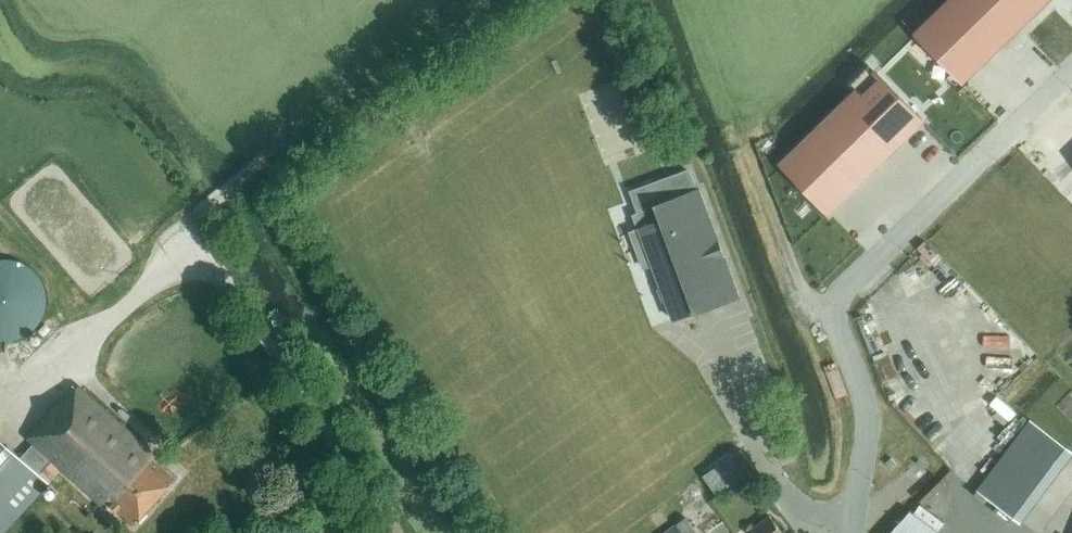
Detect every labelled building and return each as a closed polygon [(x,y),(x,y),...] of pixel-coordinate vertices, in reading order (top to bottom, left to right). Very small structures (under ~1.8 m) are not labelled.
[(962,80),(1043,0),(949,0),(916,33),(962,80)] [(875,72),(782,163),(827,210),(920,119),(875,72)] [(1051,165),(1071,181),(1071,165),(1058,155),(1051,165)] [(665,298),(673,319),(695,310),(696,312),(713,305),(713,307),(724,304),(723,302),(740,295),(700,189),(696,191),(689,170),(631,191),(640,213),(634,215),(639,229),(631,232),(644,267),(652,264),(661,288),(659,289),(663,299),(665,298)] [(5,340),(12,340),(19,338),(25,335),(31,331),(36,326),(40,321),(43,315),(45,308),(46,301),(46,293),(45,287),(42,280),(38,274),(33,269),(28,265),(21,261),(15,259),(9,258),(1,258),(0,259),(0,340),(5,340)] [(61,468),(102,504),(105,500),(134,525),(176,478),(153,458),(156,455),(79,386),(66,398),(65,397),(28,438),(34,443),(21,458),(0,439),(0,532),(1,532),(47,482),(61,468)] [(1031,418),(979,488),(1021,520),(1071,452),(1071,449),(1031,418)] [(717,495),(755,468),(741,449),(704,475),(717,495)] [(887,532),(943,532),(911,509),(887,532)] [(770,515),(751,529),(754,532),(783,532),(770,515)] [(699,528),(696,530),(686,516),(676,523),(683,532),(703,532),(699,528)] [(676,523),(663,532),(683,532),(676,523)]
